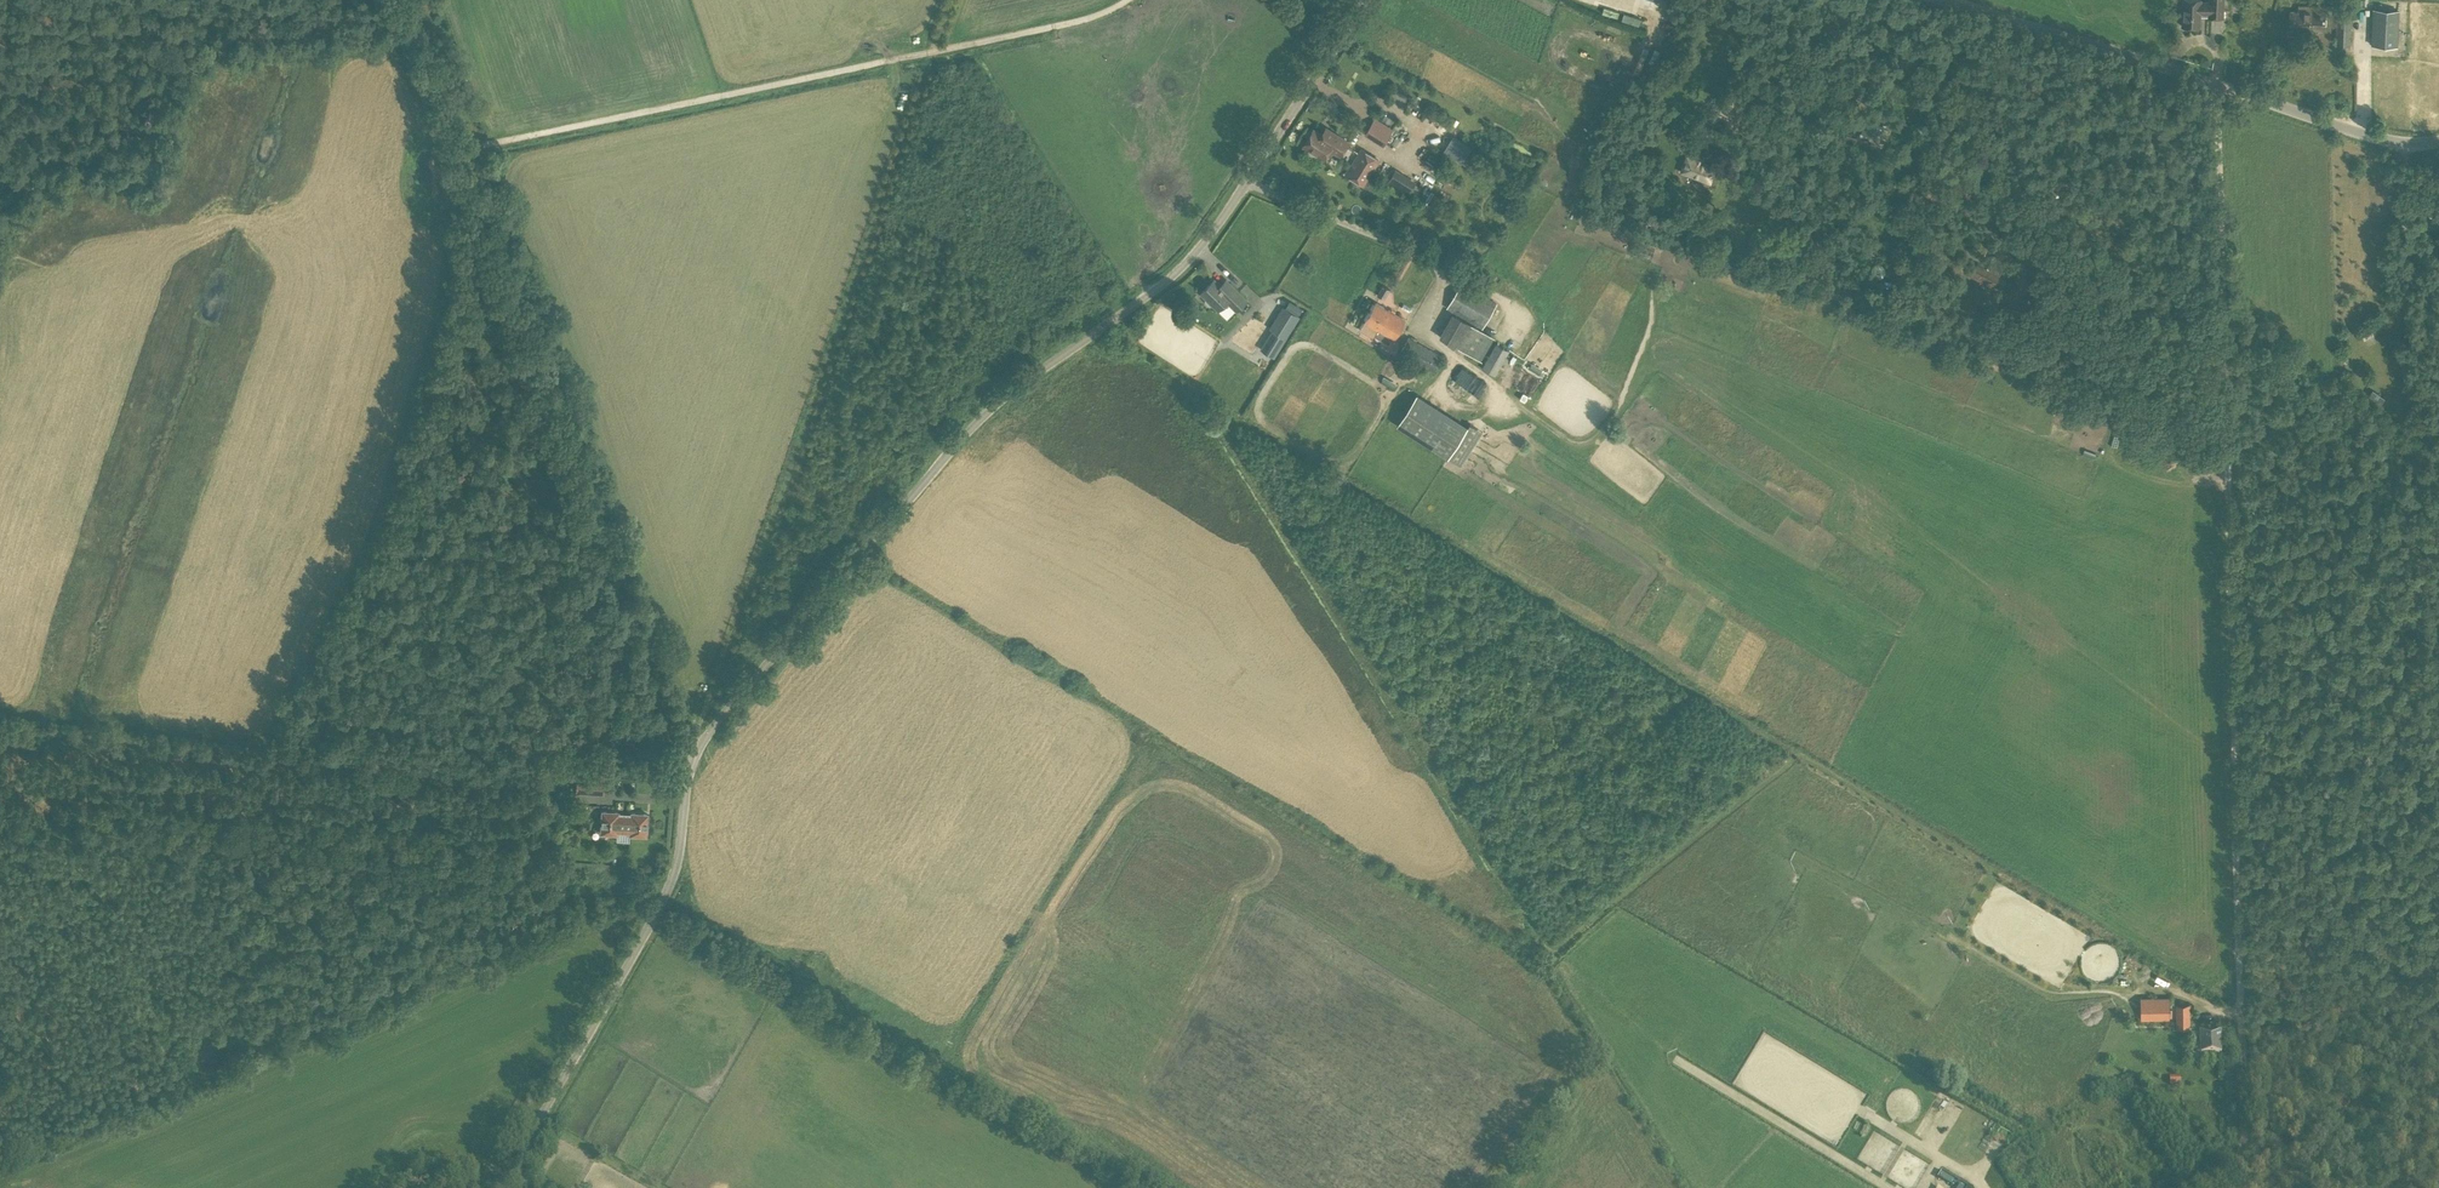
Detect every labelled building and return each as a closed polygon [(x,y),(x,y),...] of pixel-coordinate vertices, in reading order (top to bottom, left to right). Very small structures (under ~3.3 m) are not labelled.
[(2223,0),(2209,0),(2209,1),(2200,1),(2200,0),(2183,0),(2182,25),(2199,26),(2200,13),(2209,13),(2208,16),(2223,17),(2223,0)] [(2323,29),(2324,7),(2298,6),(2298,11),(2290,11),(2289,29),(2309,30),(2309,28),(2323,29)] [(2396,10),(2375,9),(2374,43),(2395,44),(2396,10)] [(1383,146),(1393,129),(1375,118),(1364,135),(1383,146)] [(1878,136),(1882,123),(1866,118),(1862,131),(1878,136)] [(1330,140),(1313,130),(1312,131),(1310,132),(1308,135),(1308,137),(1303,145),(1310,150),(1309,152),(1309,154),(1313,157),(1316,156),(1317,154),(1323,158),(1326,154),(1328,155),(1331,155),(1334,151),(1341,155),(1349,142),(1334,133),(1330,140)] [(1854,145),(1856,137),(1847,135),(1845,142),(1854,145)] [(1364,186),(1381,159),(1361,147),(1345,174),(1364,186)] [(1468,151),(1461,162),(1468,166),(1475,155),(1468,151)] [(1686,154),(1679,171),(1711,184),(1718,166),(1703,160),(1704,158),(1698,156),(1697,158),(1686,154)] [(1395,168),(1387,182),(1408,195),(1410,192),(1415,184),(1416,181),(1395,168)] [(1539,176),(1535,183),(1544,188),(1548,180),(1539,176)] [(1415,184),(1410,192),(1416,196),(1421,188),(1415,184)] [(2042,185),(2037,188),(2039,193),(2045,189),(2042,185)] [(1825,190),(1824,198),(1831,200),(1833,192),(1825,190)] [(2115,209),(2112,219),(2121,223),(2124,224),(2127,213),(2115,209)] [(1817,216),(1816,224),(1821,225),(1825,222),(1825,217),(1817,216)] [(2112,219),(2106,234),(2116,237),(2121,223),(2112,219)] [(1650,256),(1655,245),(1636,239),(1632,250),(1650,256)] [(1989,269),(1977,263),(1971,274),(1992,285),(2005,261),(1996,256),(1989,269)] [(1221,287),(1214,280),(1201,293),(1206,298),(1205,299),(1205,302),(1209,306),(1211,306),(1213,304),(1218,310),(1223,305),(1225,306),(1227,306),(1231,303),(1237,309),(1236,310),(1237,310),(1247,300),(1228,282),(1224,287),(1221,287)] [(1480,328),(1496,302),(1462,282),(1447,308),(1480,328)] [(1384,298),(1389,291),(1390,289),(1383,285),(1378,294),(1384,298)] [(1394,337),(1405,319),(1376,302),(1365,321),(1361,329),(1372,335),(1377,327),(1394,337)] [(1273,331),(1262,349),(1274,357),(1286,339),(1300,317),(1283,306),(1269,328),(1273,331)] [(1481,360),(1494,337),(1455,314),(1442,337),(1458,347),(1481,360)] [(1433,371),(1442,356),(1409,337),(1400,352),(1433,371)] [(1495,375),(1509,350),(1496,343),(1482,368),(1495,375)] [(1388,378),(1385,384),(1394,389),(1397,383),(1388,378)] [(1523,392),(1520,398),(1525,401),(1528,395),(1523,392)] [(1448,458),(1468,426),(1418,394),(1397,425),(1448,458)] [(602,792),(603,777),(581,776),(580,791),(602,792)] [(629,815),(617,815),(617,812),(601,811),(599,833),(616,834),(616,831),(628,832),(628,834),(645,835),(646,814),(630,813),(629,815)] [(2170,998),(2140,998),(2140,1019),(2170,1019),(2170,998)] [(2189,1003),(2177,1003),(2177,1028),(2189,1028),(2189,1003)] [(2221,1022),(2200,1023),(2201,1054),(2221,1053),(2221,1022)]
